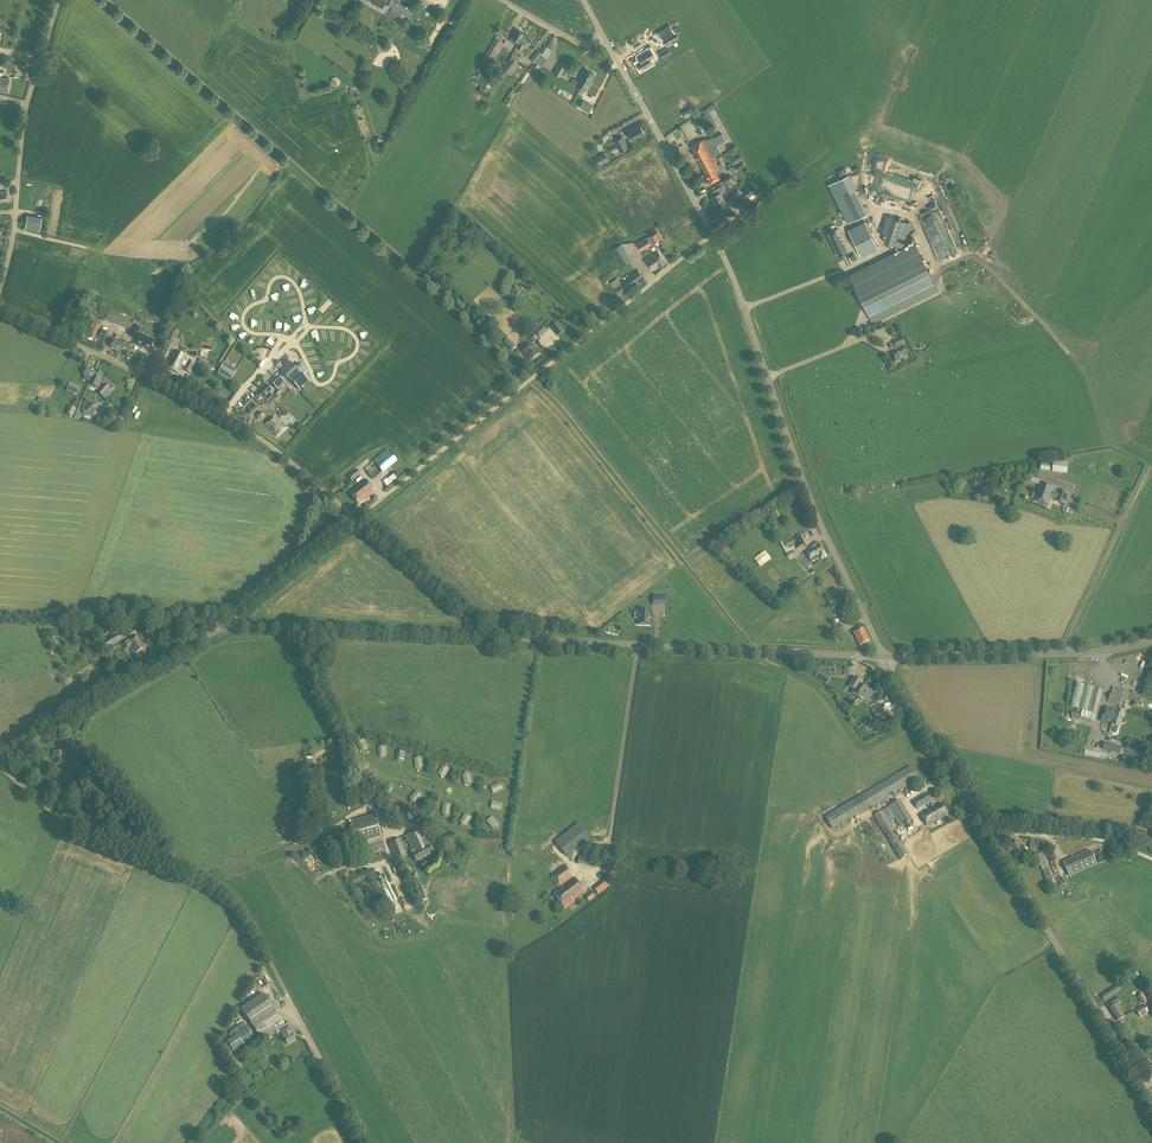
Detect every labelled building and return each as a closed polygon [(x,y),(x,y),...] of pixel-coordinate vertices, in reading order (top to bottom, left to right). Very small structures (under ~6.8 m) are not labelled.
[(387,0),(374,0),(373,0),(372,3),(382,9),(387,0)] [(414,11),(394,0),(391,0),(388,6),(392,8),(390,11),(400,17),(401,14),(408,17),(406,20),(410,22),(412,17),(411,16),(414,11)] [(670,25),(658,32),(663,41),(675,34),(670,25)] [(522,37),(524,33),(518,30),(515,33),(514,32),(511,37),(510,40),(516,44),(517,41),(519,42),(522,37)] [(489,63),(502,41),(496,37),(484,55),(485,56),(483,59),(489,63)] [(528,40),(522,37),(519,42),(517,46),(523,49),(528,40)] [(542,67),(547,58),(552,50),(546,46),(542,55),(535,62),(542,67)] [(649,47),(636,54),(639,58),(635,60),(640,69),(652,62),(649,57),(654,54),(649,47)] [(668,47),(659,53),(663,59),(672,53),(668,47)] [(535,63),(542,53),(538,50),(530,59),(535,63)] [(518,61),(520,56),(513,52),(510,57),(518,61)] [(405,72),(418,68),(416,64),(415,64),(412,53),(401,57),(405,72)] [(506,74),(515,63),(509,59),(500,70),(506,74)] [(560,77),(566,66),(560,63),(554,73),(560,77)] [(573,77),(571,82),(580,88),(586,79),(585,79),(587,75),(590,71),(586,68),(581,76),(580,76),(578,80),(573,77)] [(586,79),(580,88),(586,91),(591,83),(590,82),(595,74),(590,71),(587,75),(585,79),(586,79)] [(494,85),(501,75),(499,74),(493,84),(494,85)] [(8,88),(9,87),(9,85),(8,84),(9,79),(0,77),(0,89),(0,91),(7,92),(8,88)] [(487,93),(494,80),(491,78),(484,89),(480,87),(478,92),(484,96),(486,92),(487,93)] [(562,89),(560,93),(573,100),(575,95),(562,89)] [(588,112),(593,105),(584,100),(580,107),(588,112)] [(686,117),(692,113),(689,108),(683,112),(686,117)] [(633,141),(646,134),(640,123),(627,130),(633,141)] [(714,166),(718,164),(716,161),(717,161),(715,156),(718,154),(721,152),(719,147),(717,145),(726,140),(722,133),(713,138),(713,137),(707,140),(706,139),(703,140),(703,139),(692,146),(706,173),(715,168),(714,166)] [(629,147),(623,136),(614,141),(620,152),(621,151),(629,147)] [(600,165),(608,161),(604,154),(596,158),(600,165)] [(731,175),(746,165),(740,156),(732,162),(734,165),(728,169),(731,175)] [(715,168),(706,173),(712,183),(721,178),(716,170),(720,168),(718,164),(714,166),(715,168)] [(726,187),(733,183),(729,177),(722,181),(726,187)] [(748,197),(756,190),(751,184),(742,191),(748,197)] [(715,202),(724,197),(726,196),(728,194),(723,185),(713,191),(715,195),(712,196),(715,202)] [(724,197),(715,202),(719,208),(727,204),(727,203),(728,202),(732,207),(734,205),(737,208),(740,205),(741,205),(746,201),(738,191),(733,195),(732,194),(728,197),(728,196),(724,198),(724,197)] [(853,211),(854,213),(845,218),(847,223),(868,213),(865,208),(858,211),(857,209),(853,211)] [(42,217),(27,215),(25,229),(39,231),(42,217)] [(903,248),(911,223),(887,215),(881,232),(886,234),(884,240),(885,242),(903,248)] [(865,220),(848,229),(861,255),(878,247),(865,220)] [(848,251),(837,228),(828,232),(839,256),(848,251)] [(661,238),(657,231),(647,237),(651,244),(661,238)] [(641,251),(651,245),(651,244),(647,237),(637,243),(641,251)] [(620,264),(631,259),(624,242),(613,247),(620,264)] [(874,322),(938,290),(923,261),(915,243),(852,273),(861,291),(874,322)] [(660,266),(665,262),(657,250),(644,259),(652,271),(659,265),(660,266)] [(627,287),(643,276),(638,270),(623,281),(627,287)] [(620,277),(613,280),(618,293),(625,290),(620,277)] [(515,284),(509,289),(515,297),(521,291),(515,284)] [(104,320),(107,312),(99,308),(95,316),(104,320)] [(131,330),(134,320),(108,311),(105,320),(131,330)] [(542,326),(538,321),(532,327),(536,332),(535,332),(539,338),(547,331),(543,326),(542,326)] [(559,336),(565,331),(557,322),(551,328),(559,336)] [(133,326),(129,335),(136,338),(136,337),(139,338),(136,345),(150,351),(154,341),(143,336),(142,335),(144,332),(140,331),(140,329),(133,326)] [(122,341),(124,336),(117,334),(115,340),(113,339),(111,348),(122,351),(124,342),(122,341)] [(531,339),(530,339),(533,343),(534,342),(534,343),(538,340),(538,339),(538,338),(535,335),(535,336),(534,335),(530,338),(531,339)] [(124,342),(122,351),(131,353),(133,344),(131,343),(132,338),(124,336),(122,341),(124,342)] [(904,348),(906,347),(904,344),(905,343),(903,338),(894,342),(897,347),(899,350),(892,353),(897,362),(908,356),(904,348)] [(516,346),(508,339),(504,343),(512,350),(516,346)] [(531,362),(540,354),(531,343),(522,351),(531,362)] [(185,367),(182,366),(187,356),(175,350),(166,367),(178,374),(181,368),(190,373),(195,362),(192,360),(191,363),(188,361),(185,367)] [(145,356),(138,358),(142,366),(148,364),(145,356)] [(211,372),(214,367),(200,359),(197,364),(211,372)] [(231,379),(237,370),(224,362),(219,371),(231,379)] [(281,372),(277,376),(282,381),(283,381),(286,378),(287,379),(293,373),(297,369),(296,368),(290,362),(280,372),(281,372)] [(92,379),(96,371),(87,367),(83,375),(85,376),(83,380),(89,382),(88,385),(91,386),(93,380),(92,379)] [(93,380),(91,386),(98,389),(101,383),(100,382),(103,375),(96,371),(92,379),(93,380)] [(305,375),(304,375),(300,379),(300,378),(299,379),(294,384),(299,390),(305,384),(309,380),(305,375)] [(277,376),(274,379),(280,386),(284,382),(283,381),(282,381),(277,376)] [(268,402),(273,397),(269,393),(272,391),(265,383),(255,392),(257,395),(262,400),(264,398),(268,402)] [(103,397),(110,389),(104,384),(97,392),(103,397)] [(321,399),(312,390),(306,396),(308,398),(303,403),(308,408),(311,405),(315,405),(321,399)] [(252,396),(250,399),(256,405),(258,403),(252,396)] [(97,402),(86,399),(82,414),(94,416),(97,402)] [(289,414),(284,408),(278,414),(281,417),(286,417),(289,414)] [(280,422),(275,417),(266,425),(277,437),(287,428),(281,421),(280,422)] [(383,473),(397,461),(387,449),(373,461),(374,462),(365,470),(373,480),(382,472),(383,473)] [(414,452),(409,455),(410,457),(405,460),(407,464),(417,457),(414,452)] [(1067,475),(1069,463),(1054,460),(1052,472),(1067,475)] [(1050,472),(1051,463),(1041,462),(1040,470),(1050,472)] [(352,482),(361,474),(356,469),(347,476),(352,482)] [(391,482),(396,479),(392,474),(387,478),(391,482)] [(1041,481),(1033,477),(1028,475),(1026,481),(1030,483),(1031,482),(1039,485),(1040,482),(1041,481)] [(359,504),(375,491),(365,480),(349,493),(359,504)] [(1059,492),(1055,491),(1056,488),(1040,482),(1039,485),(1035,494),(1033,493),(1031,498),(1034,500),(1049,506),(1052,498),(1056,500),(1056,501),(1065,505),(1070,494),(1060,490),(1059,492)] [(796,537),(794,534),(779,542),(784,549),(786,554),(788,558),(795,555),(792,551),(791,551),(790,549),(795,547),(797,550),(805,545),(800,535),(796,537)] [(820,559),(827,556),(819,542),(810,547),(811,549),(806,551),(812,562),(819,558),(820,559)] [(646,611),(639,610),(639,625),(645,625),(649,625),(649,620),(650,620),(650,618),(649,618),(649,611),(646,611)] [(625,612),(626,629),(638,628),(637,616),(636,616),(635,611),(625,612)] [(840,625),(839,623),(833,625),(837,634),(844,631),(841,625),(840,625)] [(146,630),(143,625),(137,629),(140,634),(142,632),(150,644),(155,642),(154,641),(159,638),(157,636),(162,632),(160,629),(155,632),(151,626),(146,630)] [(123,629),(119,632),(123,638),(127,636),(123,629)] [(870,641),(863,629),(854,634),(861,646),(870,641)] [(118,632),(103,642),(106,648),(116,642),(116,641),(121,637),(118,632)] [(134,654),(146,648),(138,635),(123,644),(126,650),(130,648),(134,654)] [(1082,682),(1085,672),(1079,670),(1075,680),(1082,682)] [(815,677),(823,681),(827,676),(819,671),(815,677)] [(863,689),(864,687),(861,685),(863,682),(855,677),(849,686),(855,690),(852,694),(858,697),(861,691),(860,691),(862,688),(863,689)] [(1098,714),(1104,690),(1076,683),(1069,707),(1083,710),(1081,718),(1095,721),(1097,714),(1098,714)] [(861,691),(858,697),(864,701),(870,691),(864,687),(863,689),(862,688),(860,691),(861,691)] [(1113,687),(1108,702),(1121,706),(1124,697),(1135,701),(1137,696),(1134,695),(1135,694),(1113,687)] [(841,699),(847,704),(852,698),(846,693),(841,699)] [(878,713),(883,710),(879,705),(871,710),(874,715),(878,713)] [(1117,711),(1107,707),(1102,721),(1109,723),(1109,725),(1119,729),(1121,723),(1123,724),(1125,723),(1126,720),(1125,719),(1123,718),(1125,713),(1117,710),(1117,711)] [(1079,721),(1081,713),(1072,711),(1071,719),(1079,721)] [(1123,755),(1125,749),(1122,748),(1122,747),(1104,742),(1102,749),(1120,754),(1123,755)] [(68,749),(70,760),(79,759),(78,748),(68,749)] [(55,765),(66,763),(65,750),(53,752),(55,765)] [(850,821),(919,780),(910,766),(825,817),(833,829),(849,820),(850,821)] [(918,810),(932,801),(927,793),(913,801),(918,810)] [(390,811),(396,800),(391,797),(384,809),(390,811)] [(912,821),(900,800),(883,811),(890,822),(895,819),(900,828),(908,824),(910,826),(912,825),(911,822),(912,821)] [(948,814),(942,804),(934,808),(933,807),(921,815),(928,827),(941,819),(940,819),(948,814)] [(394,810),(389,817),(394,821),(399,814),(394,810)] [(900,860),(909,855),(883,811),(874,816),(900,860)] [(334,816),(331,813),(326,818),(329,822),(334,816)] [(362,856),(384,850),(374,813),(351,820),(362,856)] [(865,822),(868,825),(867,827),(871,830),(875,825),(868,818),(865,822)] [(413,833),(424,857),(433,853),(429,846),(428,846),(420,830),(413,833)] [(416,862),(424,857),(413,833),(406,836),(413,851),(411,852),(412,854),(409,855),(411,860),(414,858),(416,862)] [(395,861),(407,856),(400,838),(387,843),(395,861)] [(1048,850),(1048,846),(1048,842),(1046,842),(1046,841),(1034,840),(1034,839),(1030,838),(1030,849),(1046,851),(1046,850),(1048,850)] [(1022,847),(1018,840),(1005,849),(1008,852),(1011,850),(1016,858),(1026,851),(1023,847),(1022,847)] [(1043,854),(1042,852),(1038,853),(1039,855),(1037,856),(1047,886),(1048,886),(1049,887),(1054,885),(1053,884),(1054,884),(1043,853),(1043,854)] [(594,865),(595,855),(583,854),(583,856),(564,854),(564,862),(594,865)] [(1075,874),(1069,861),(1064,864),(1070,877),(1075,874)] [(1054,874),(1059,872),(1055,863),(1050,864),(1054,874)] [(561,886),(574,877),(565,865),(552,875),(554,877),(551,879),(557,887),(560,884),(561,886)] [(585,891),(575,878),(563,888),(562,887),(554,894),(565,908),(574,901),(574,900),(585,891)] [(426,899),(422,885),(417,886),(421,900),(426,899)] [(405,907),(412,905),(407,892),(400,894),(405,907)] [(590,901),(594,898),(591,893),(586,897),(590,901)] [(1104,1001),(1121,989),(1118,985),(1101,996),(1104,1001)] [(280,1019),(274,1009),(264,994),(241,1009),(258,1033),(254,1036),(258,1040),(261,1038),(262,1040),(284,1024),(280,1018),(280,1019)] [(1142,1005),(1148,1002),(1143,994),(1137,997),(1142,1005)] [(1117,1021),(1124,1017),(1117,1004),(1121,1002),(1118,998),(1107,1005),(1117,1021)] [(1140,1018),(1149,1012),(1145,1004),(1135,1010),(1140,1018)] [(246,1028),(243,1023),(237,1027),(237,1026),(230,1031),(228,1035),(231,1039),(227,1041),(227,1042),(224,1044),(223,1046),(229,1055),(253,1038),(246,1028)] [(288,1045),(295,1041),(293,1036),(295,1035),(291,1027),(281,1032),(288,1045)] [(244,1051),(257,1043),(255,1040),(243,1048),(244,1051)] [(243,1054),(242,1052),(244,1051),(243,1049),(236,1053),(237,1056),(239,1054),(240,1056),(241,1058),(239,1059),(242,1063),(249,1059),(245,1053),(243,1054)] [(232,1057),(231,1055),(228,1057),(236,1070),(240,1067),(235,1059),(234,1060),(233,1057),(232,1057)]
